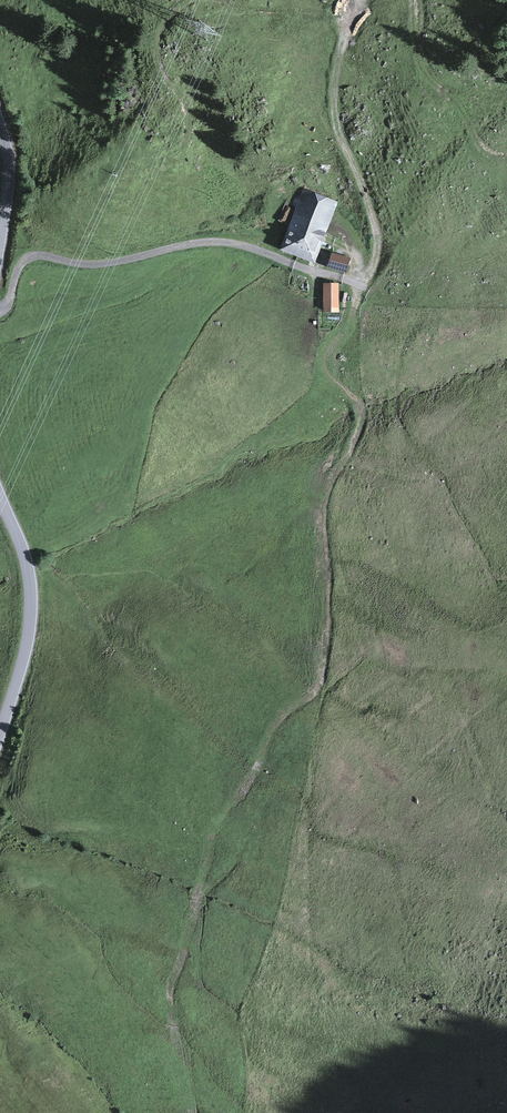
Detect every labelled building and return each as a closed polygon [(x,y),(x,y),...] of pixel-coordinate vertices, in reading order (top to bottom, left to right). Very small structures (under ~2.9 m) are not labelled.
[(335,203),(301,191),(282,242),(317,254),(335,203)] [(338,285),(324,284),(324,310),(337,310),(338,285)]
